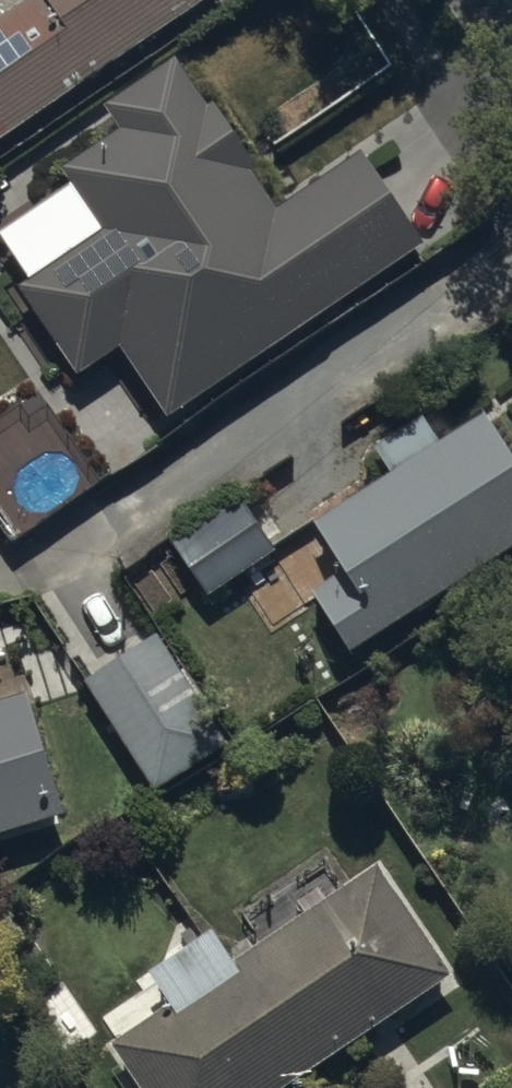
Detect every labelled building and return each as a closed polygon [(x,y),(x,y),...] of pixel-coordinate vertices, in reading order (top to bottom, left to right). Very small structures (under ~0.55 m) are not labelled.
[(220,0),(38,0),(0,26),(0,154),(220,0)] [(120,132),(59,171),(101,236),(19,288),(78,379),(120,351),(166,422),(425,255),(362,157),(274,213),(252,178),(257,175),(214,108),(208,112),(176,62),(104,109),(120,132)] [(348,659),(511,554),(511,455),(487,416),(438,447),(421,422),(375,451),(391,477),(313,527),(343,574),(308,596),(348,659)] [(240,503),(170,548),(206,603),(276,559),(240,503)] [(157,637),(84,683),(155,795),(228,748),(157,637)] [(63,820),(24,699),(0,706),(0,840),(63,820)] [(455,981),(392,886),(396,883),(378,857),(348,878),(353,885),(232,965),(213,935),(150,976),(171,1008),(112,1047),(138,1087),(292,1087),(455,981)]
